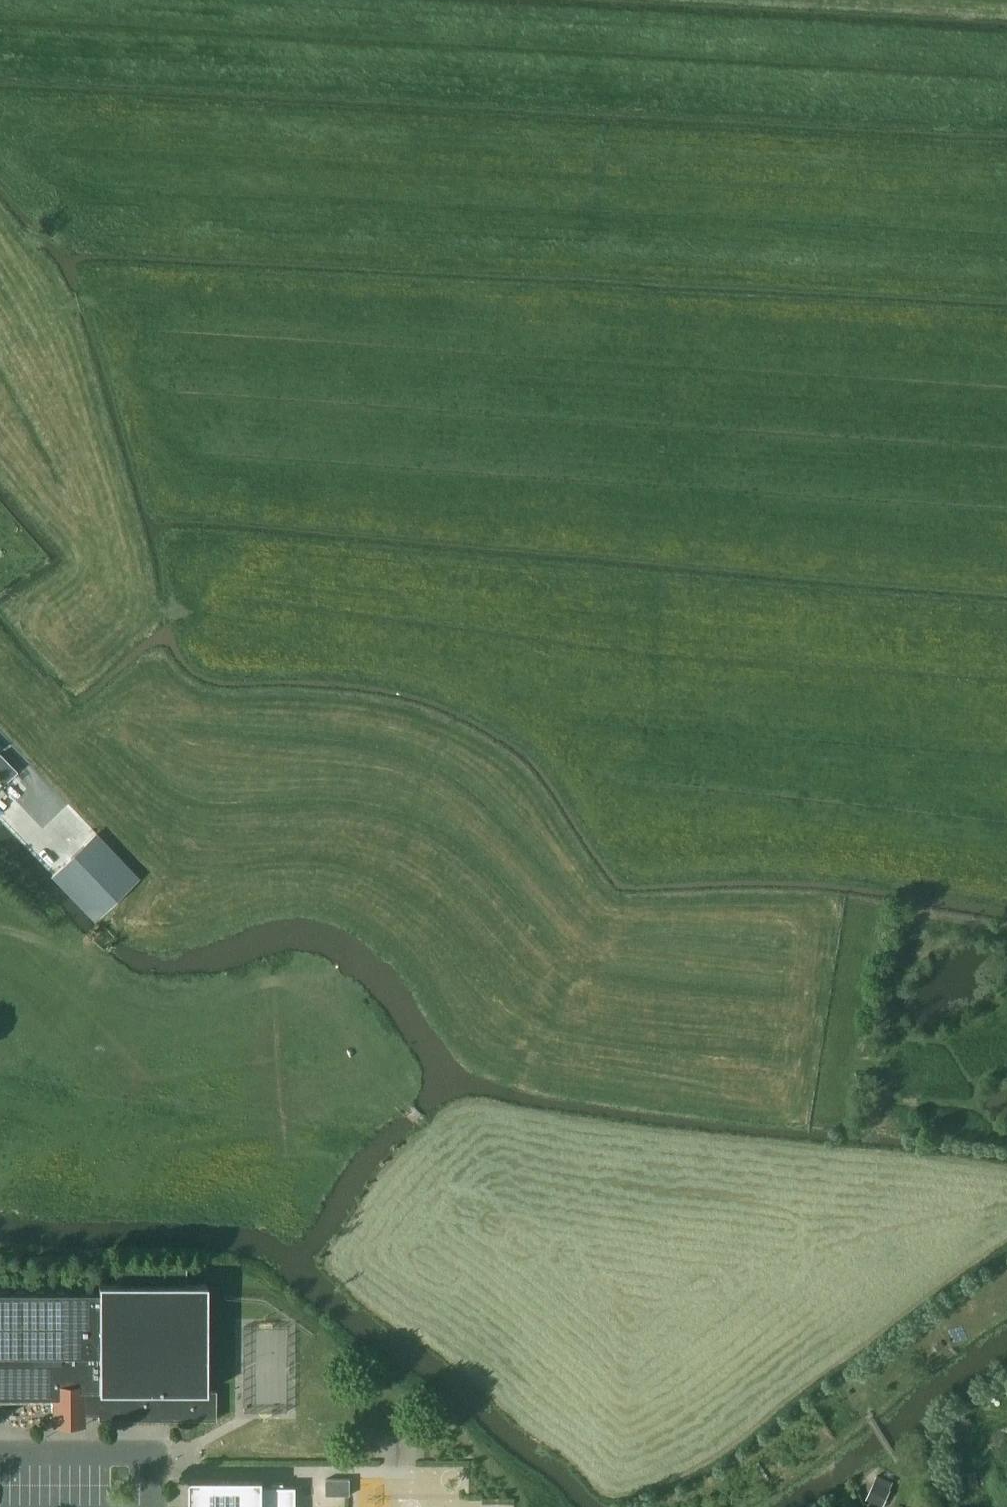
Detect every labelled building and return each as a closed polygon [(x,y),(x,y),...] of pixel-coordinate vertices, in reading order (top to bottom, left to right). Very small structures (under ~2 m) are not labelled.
[(0,751),(0,772),(8,780),(18,770),(0,751)] [(52,875),(52,876),(95,920),(139,877),(96,832),(51,875),(52,875)] [(99,1284),(99,1292),(0,1292),(0,1398),(53,1398),(53,1414),(54,1414),(54,1419),(84,1419),(84,1414),(91,1414),(98,1414),(98,1420),(216,1420),(216,1390),(206,1390),(206,1284),(186,1284),(186,1267),(119,1267),(119,1284),(99,1284)] [(866,1500),(883,1506),(891,1489),(889,1489),(893,1480),(877,1474),(866,1500)] [(264,1486),(264,1479),(205,1479),(200,1479),(190,1479),(190,1506),(296,1506),(296,1486),(283,1486),(283,1483),(274,1483),(274,1486),(264,1486)] [(326,1479),(326,1495),(350,1495),(351,1479),(326,1479)]
